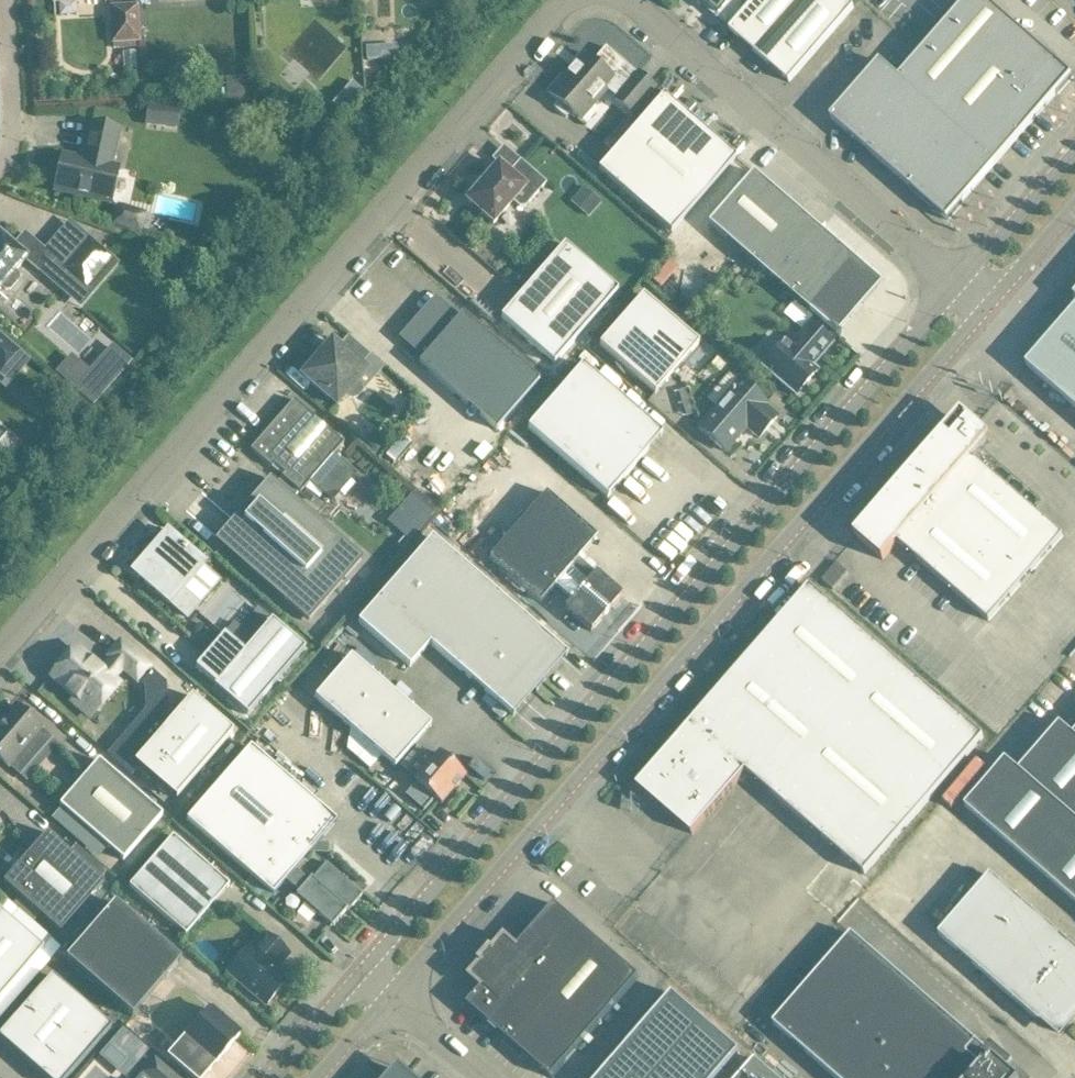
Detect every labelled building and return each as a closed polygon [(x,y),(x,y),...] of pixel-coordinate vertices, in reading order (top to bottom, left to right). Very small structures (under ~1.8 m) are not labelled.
[(700,4),(703,1),(720,16),(725,11),(738,22),(730,31),(790,83),(855,8),(845,0),(695,0),(700,4)] [(1073,77),(985,0),(968,0),(900,79),(880,62),(831,119),(948,221),(963,204),(962,203),(1057,93),(1058,94),(1073,77)] [(113,43),(139,41),(137,6),(111,8),(113,43)] [(379,46),(366,48),(367,62),(381,61),(379,46)] [(571,113),(578,119),(592,103),(594,105),(606,91),(604,89),(607,86),(618,96),(615,100),(631,115),(654,88),(638,74),(637,75),(606,48),(605,49),(607,50),(595,64),(583,54),(549,93),(558,102),(554,107),(557,111),(561,115),(567,118),(571,113)] [(671,233),(736,159),(663,96),(598,170),(671,233)] [(181,108),(148,105),(146,125),(179,128),(181,108)] [(85,161),(63,156),(55,192),(111,204),(119,168),(111,167),(119,130),(91,124),(85,152),(87,153),(85,161)] [(547,184),(521,161),(509,174),(499,165),(467,202),(494,225),(513,203),(520,209),(526,208),(547,184)] [(752,173),(708,224),(809,312),(815,317),(835,335),(880,284),(854,261),(752,173)] [(25,234),(13,247),(0,236),(0,290),(2,288),(5,290),(10,290),(19,280),(18,275),(15,272),(26,260),(39,272),(52,257),(25,234)] [(111,259),(90,240),(65,269),(64,270),(85,289),(111,259)] [(565,245),(501,318),(554,364),(618,291),(565,245)] [(643,296),(599,346),(655,394),(699,345),(643,296)] [(496,431),(540,381),(462,314),(457,320),(435,301),(402,339),(424,358),(419,364),(496,431)] [(1027,366),(1074,408),(1074,310),(1027,366)] [(784,343),(762,368),(796,397),(817,372),(812,367),(832,344),(809,324),(789,347),(784,343)] [(1,374),(19,352),(0,335),(0,373),(1,374)] [(366,372),(360,367),(370,355),(348,337),(338,348),(332,343),(320,357),(321,358),(316,364),(315,363),(303,377),(337,406),(347,395),(350,398),(354,398),(358,397),(360,394),(361,390),(360,386),(357,383),(366,372)] [(528,429),(607,498),(662,435),(582,366),(528,429)] [(767,404),(740,381),(698,429),(725,452),(746,428),(759,439),(777,417),(765,407),(767,404)] [(310,523),(297,512),(301,506),(294,499),(299,493),(301,494),(311,482),(333,501),(355,476),(333,457),(344,444),(326,428),(298,461),(286,451),(315,419),(294,401),(251,450),(272,469),(274,466),(284,475),(276,484),(270,479),(268,481),(274,486),(262,500),(258,505),(222,546),(217,541),(215,542),(239,563),(241,561),(268,584),(266,586),(308,623),(309,621),(303,616),(353,560),(359,565),(364,560),(314,517),(310,523)] [(1064,536),(973,457),(987,441),(990,437),(962,414),(855,536),(883,560),(898,543),(989,622),(1064,536)] [(571,568),(597,538),(546,493),(489,559),(540,603),(556,586),(573,600),(565,609),(591,632),(622,596),(596,573),(588,583),(571,568)] [(388,530),(387,531),(409,549),(431,523),(410,504),(388,530)] [(182,590),(204,564),(172,537),(170,539),(166,536),(170,532),(169,531),(133,573),(170,604),(170,603),(187,618),(199,604),(182,590)] [(430,645),(512,716),(511,716),(513,717),(515,716),(514,714),(535,690),(537,692),(538,691),(534,688),(540,680),(544,683),(545,682),(543,680),(564,656),(566,657),(567,655),(565,654),(432,538),(358,623),(410,668),(430,645)] [(984,738),(811,587),(637,787),(693,835),(747,772),(865,875),(984,738)] [(225,635),(196,668),(216,686),(214,687),(248,716),(305,649),(272,621),(245,653),(225,635)] [(119,686),(115,682),(103,672),(113,661),(137,682),(149,668),(120,643),(109,657),(112,660),(102,671),(76,648),(51,677),(75,698),(72,702),(91,718),(119,686)] [(351,657),(315,699),(371,747),(383,758),(395,768),(431,726),(351,657)] [(192,697),(135,763),(176,799),(234,733),(192,697)] [(8,767),(19,755),(25,760),(30,761),(34,760),(40,753),(52,739),(41,729),(17,707),(4,722),(0,727),(0,760),(8,767)] [(1074,735),(1060,724),(1020,771),(1074,820),(1074,737),(1074,735)] [(273,895),(286,881),(309,901),(303,907),(314,917),(317,914),(327,922),(326,923),(327,924),(328,923),(331,925),(330,926),(331,927),(332,925),(334,927),(335,926),(334,925),(336,922),(337,923),(338,922),(337,921),(340,919),(341,918),(341,917),(346,911),(351,906),(352,907),(363,895),(347,881),(347,880),(346,879),(345,880),(344,878),(344,877),(343,877),(342,877),(326,863),(314,878),(311,876),(308,880),(296,870),(337,822),(251,747),(187,821),(273,895)] [(371,747),(358,762),(370,772),(383,758),(371,747)] [(417,784),(406,796),(424,812),(435,800),(441,805),(466,777),(439,754),(415,782),(417,784)] [(1020,771),(1006,759),(965,807),(1074,902),(1074,820),(1020,771)] [(123,861),(162,816),(99,761),(60,806),(123,861)] [(60,933),(104,883),(47,833),(3,883),(60,933)] [(186,936),(229,886),(173,837),(129,887),(186,936)] [(939,936),(1032,1016),(1035,1012),(1060,1034),(1074,1017),(1074,949),(991,876),(939,936)] [(115,904),(66,960),(132,1018),(181,961),(115,904)] [(640,978),(556,905),(518,949),(506,938),(493,952),(492,950),(481,963),(483,964),(471,978),(483,989),(468,1006),(524,1054),(523,1056),(535,1067),(536,1065),(551,1077),(553,1077),(640,978)] [(44,949),(0,912),(0,1000),(44,949)] [(228,973),(266,1006),(290,978),(278,968),(289,956),(266,935),(255,948),(252,945),(228,973)] [(838,951),(774,1025),(835,1077),(1016,1077),(1007,1070),(1013,1063),(991,1044),(985,1050),(852,935),(838,951)] [(112,1029),(52,977),(0,1036),(0,1040),(44,1077),(69,1077),(112,1029)] [(740,1052),(673,994),(600,1077),(718,1077),(740,1052)] [(211,1011),(170,1058),(193,1077),(204,1077),(240,1036),(211,1011)] [(113,1026),(118,1021),(112,1015),(107,1020),(113,1026)] [(150,1051),(124,1028),(113,1042),(138,1064),(150,1051)] [(756,1060),(740,1077),(776,1077),(756,1060)] [(155,1061),(143,1074),(142,1073),(138,1077),(175,1077),(155,1061)]
